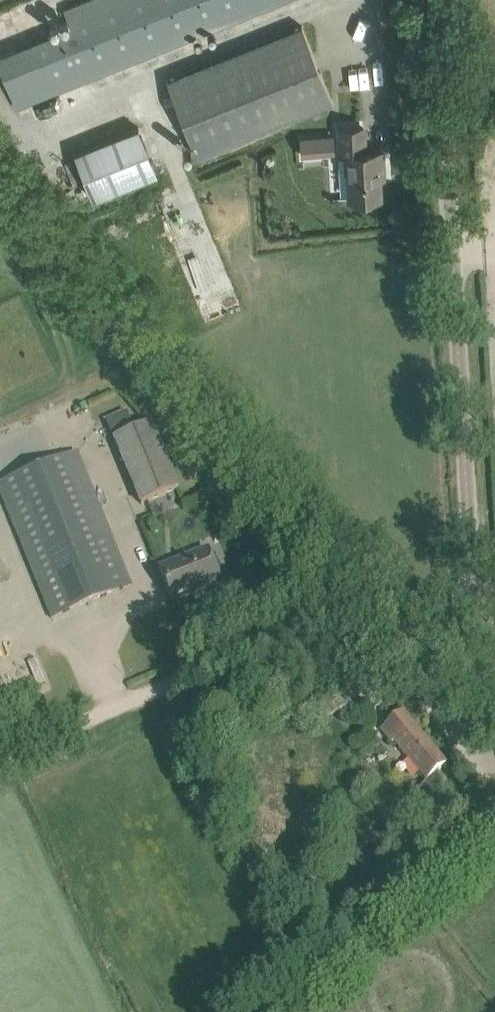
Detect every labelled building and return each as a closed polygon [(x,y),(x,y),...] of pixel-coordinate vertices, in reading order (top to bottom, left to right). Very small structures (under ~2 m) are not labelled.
[(0,57),(0,66),(17,108),(286,0),(91,0),(64,11),(71,28),(0,57)] [(299,30),(167,82),(197,156),(329,104),(299,30)] [(138,128),(75,153),(92,199),(156,173),(138,128)] [(378,168),(382,167),(382,151),(365,152),(363,128),(339,129),(340,155),(346,154),(349,198),(380,196),(378,168)] [(90,421),(117,504),(129,501),(107,433),(127,426),(122,411),(90,421)] [(51,616),(131,584),(77,452),(0,483),(0,489),(51,616)] [(171,470),(134,485),(141,503),(178,488),(171,470)] [(159,568),(172,601),(220,581),(207,549),(159,568)] [(320,705),(326,715),(371,689),(365,679),(320,705)] [(418,789),(429,798),(444,779),(436,771),(446,762),(402,710),(380,728),(392,742),(393,740),(426,779),(418,789)]
